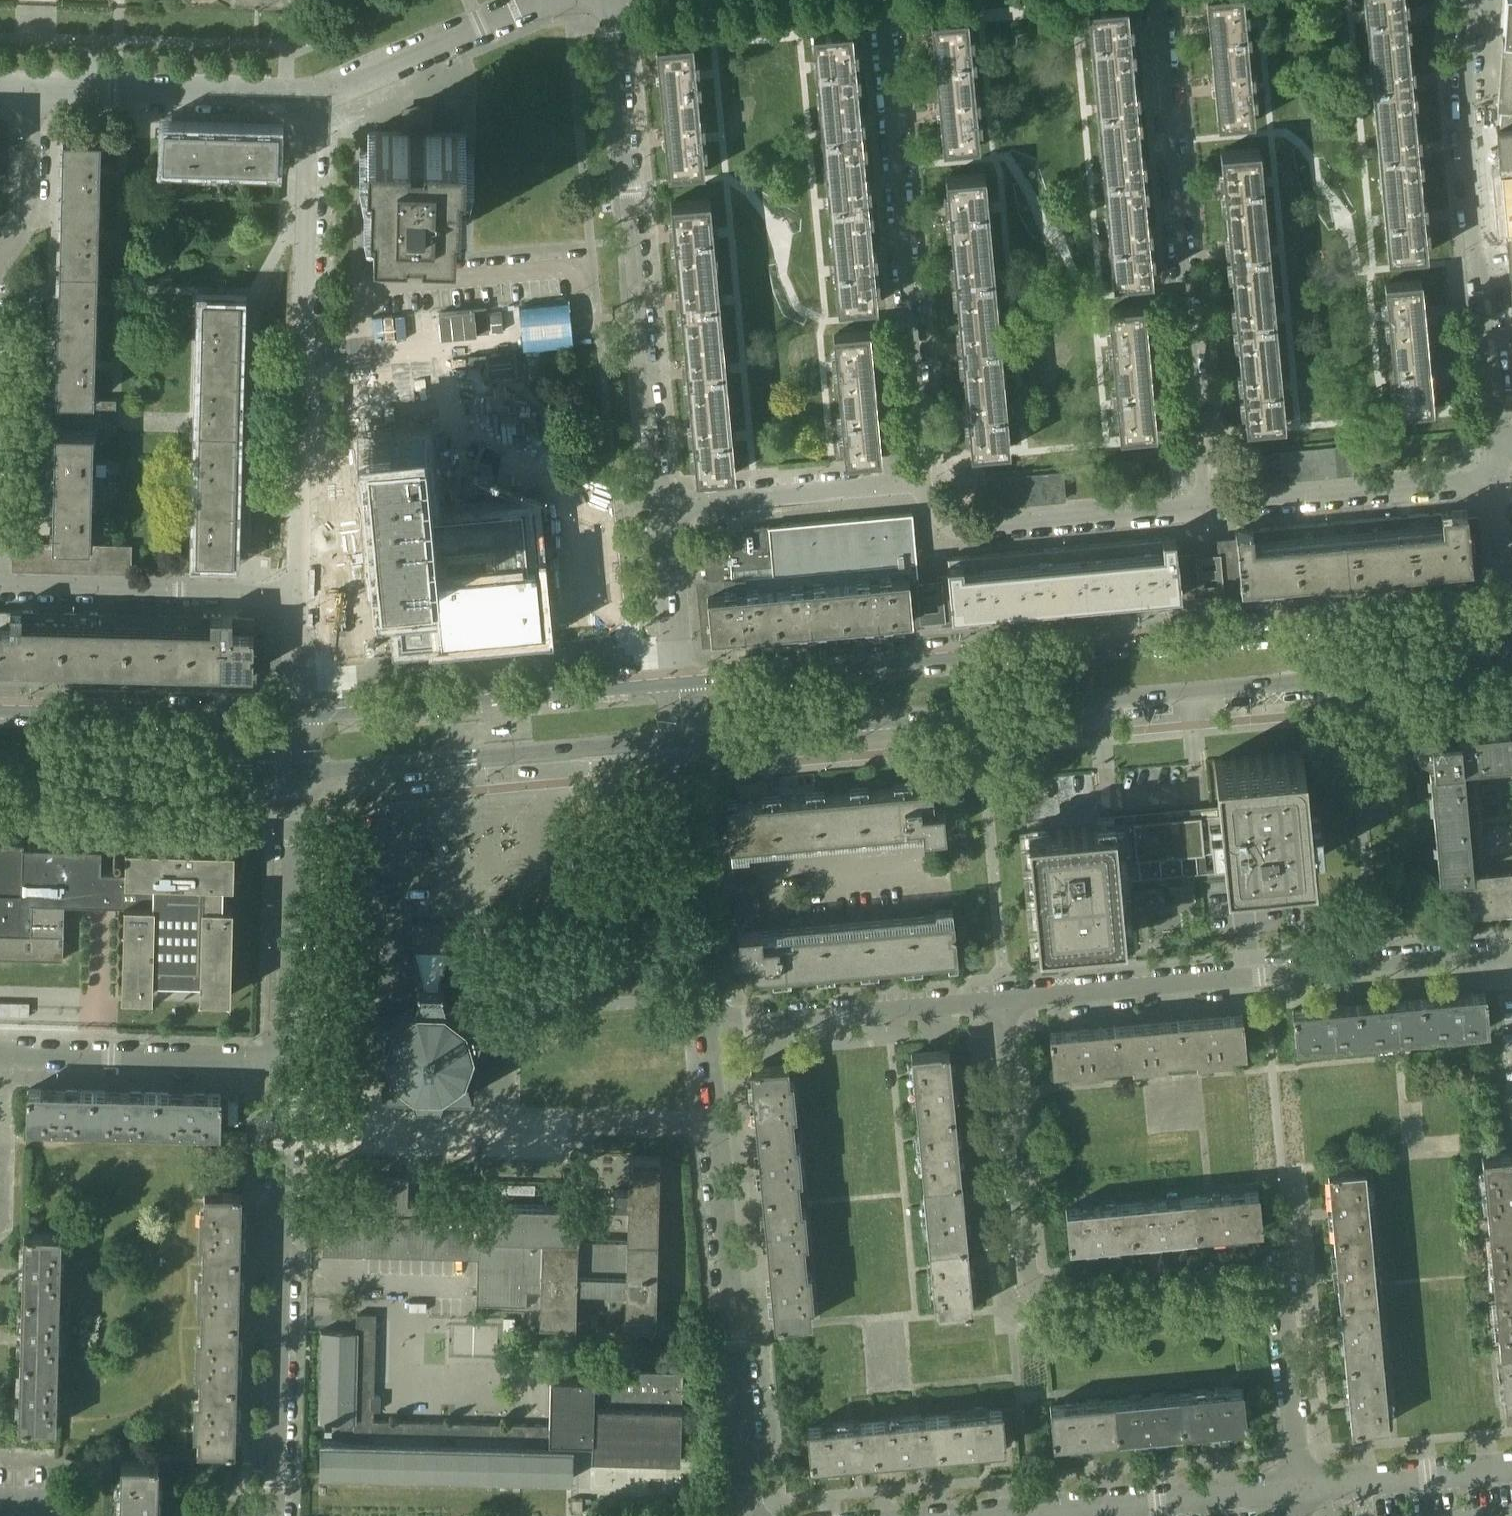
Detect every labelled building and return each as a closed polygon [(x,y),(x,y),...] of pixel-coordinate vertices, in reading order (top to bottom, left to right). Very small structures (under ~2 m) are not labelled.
[(1208,24),(1209,29),(1245,25),(1243,0),(1206,0),(1208,24)] [(1368,51),(1407,47),(1403,0),(1364,0),(1368,51)] [(1502,24),(1497,109),(1500,109),(1500,110),(1511,111),(1511,0),(1504,0),(1502,24)] [(1087,7),(1089,23),(1094,77),(1133,73),(1126,3),(1087,7)] [(931,21),(934,49),(934,54),(970,51),(967,18),(931,21)] [(1245,25),(1209,29),(1212,61),(1248,58),(1245,25)] [(813,32),(814,50),(819,101),(858,98),(851,28),(813,32)] [(656,46),(659,75),(659,80),(695,76),(692,43),(656,46)] [(1407,47),(1368,51),(1375,119),(1414,115),(1407,47)] [(970,51),(934,54),(937,85),(973,82),(970,51)] [(1248,58),(1212,61),(1215,93),(1251,90),(1248,58)] [(1133,73),(1094,77),(1100,144),(1139,140),(1133,73)] [(695,76),(659,80),(662,111),(698,107),(695,76)] [(973,82),(937,85),(940,118),(976,114),(973,82)] [(1251,90),(1215,93),(1218,123),(1254,120),(1251,90)] [(858,98),(819,101),(825,169),(864,166),(858,98)] [(698,107),(662,111),(665,143),(701,140),(698,107)] [(431,110),(403,109),(402,131),(368,130),(367,161),(371,161),(370,201),(374,201),(373,229),(407,230),(407,225),(421,226),(421,230),(455,231),(455,204),(459,204),(460,163),(464,163),(465,133),(431,132),(431,110)] [(1495,127),(1499,169),(1511,168),(1511,111),(1500,110),(1499,126),(1495,127)] [(976,114),(940,118),(943,149),(979,145),(976,114)] [(1414,115),(1375,119),(1381,187),(1420,184),(1414,115)] [(188,123),(188,126),(164,125),(163,162),(219,164),(220,127),(198,126),(198,123),(188,123)] [(244,127),(240,127),(220,127),(219,164),(277,166),(278,128),(254,128),(254,125),(244,124),(244,127)] [(63,136),(63,145),(62,165),(59,165),(59,174),(62,174),(61,201),(99,202),(100,137),(63,136)] [(701,140),(665,143),(668,174),(704,171),(701,140)] [(1139,140),(1100,144),(1106,213),(1145,209),(1139,140)] [(1259,148),(1220,151),(1227,221),(1265,218),(1259,148)] [(864,166),(825,169),(831,237),(870,233),(864,166)] [(1499,169),(1504,226),(1511,225),(1511,168),(1499,169)] [(945,176),(947,193),(952,246),(991,242),(984,173),(945,176)] [(1420,184),(1381,187),(1387,255),(1426,251),(1420,184)] [(670,202),(672,218),(677,271),(716,267),(709,198),(670,202)] [(99,202),(61,201),(61,229),(58,229),(57,238),(60,238),(60,267),(97,268),(99,202)] [(1145,209),(1106,213),(1113,280),(1152,277),(1145,209)] [(1265,218),(1227,221),(1233,291),(1272,287),(1265,218)] [(870,233),(831,237),(838,305),(877,302),(870,233)] [(991,242),(952,246),(958,314),(997,311),(991,242)] [(97,268),(60,267),(59,294),(56,294),(56,304),(59,304),(58,331),(95,332),(97,268)] [(716,267),(677,271),(683,339),(722,336),(716,267)] [(1384,283),(1386,299),(1387,316),(1424,312),(1421,280),(1384,283)] [(1272,287),(1233,291),(1239,361),(1278,357),(1272,287)] [(202,297),(201,330),(201,363),(238,364),(240,298),(202,297)] [(1108,309),(1110,337),(1111,341),(1147,338),(1144,305),(1108,309)] [(997,311),(958,314),(964,382),(1003,378),(997,311)] [(1424,312),(1387,316),(1390,348),(1427,344),(1424,312)] [(833,334),(836,362),(836,367),(872,363),(869,330),(833,334)] [(95,332),(58,331),(57,359),(54,359),(54,368),(57,368),(56,397),(94,398),(95,332)] [(722,336),(683,339),(689,406),(728,403),(722,336)] [(1147,338),(1111,341),(1114,374),(1150,371),(1147,338)] [(1427,344),(1390,348),(1393,379),(1430,375),(1427,344)] [(1278,357),(1239,361),(1245,425),(1284,421),(1278,357)] [(238,364),(201,363),(199,428),(236,429),(238,364)] [(872,363),(836,367),(839,399),(875,396),(872,363)] [(1150,371),(1114,374),(1117,404),(1153,401),(1150,371)] [(1430,375),(1393,379),(1396,411),(1433,407),(1430,375)] [(1003,378),(964,382),(970,449),(983,449),(1009,446),(1003,378)] [(875,396),(839,399),(842,430),(878,427),(875,396)] [(1153,401),(1117,404),(1120,436),(1156,433),(1153,401)] [(728,403),(689,406),(696,475),(734,471),(728,403)] [(55,429),(93,430),(98,431),(99,412),(50,411),(50,429),(55,429)] [(878,427),(842,430),(845,461),(881,458),(878,427)] [(236,429),(199,428),(197,492),(235,493),(236,429)] [(93,430),(55,429),(55,453),(52,453),(52,463),(55,463),(54,487),(91,488),(93,430)] [(422,429),(360,435),(373,581),(394,579),(400,640),(493,632),(543,627),(537,563),(529,563),(523,502),(432,511),(425,429),(424,429),(422,429)] [(1350,444),(1337,446),(1339,472),(1353,471),(1350,444)] [(1337,446),(1324,447),(1326,474),(1339,472),(1337,446)] [(1324,447),(1312,448),(1314,475),(1326,474),(1324,447)] [(1312,448),(1299,449),(1301,476),(1314,475),(1312,448)] [(1299,449),(1286,450),(1288,477),(1301,476),(1299,449)] [(1272,451),(1273,453),(1275,477),(1275,478),(1288,477),(1286,450),(1272,451)] [(1256,479),(1275,477),(1273,453),(1254,455),(1256,479)] [(1063,471),(1050,472),(1052,499),(1066,497),(1063,471)] [(1050,472),(1036,473),(1039,500),(1052,499),(1050,472)] [(1036,473),(1024,474),(1026,501),(1039,500),(1036,473)] [(1024,474),(1010,475),(1012,502),(1026,501),(1024,474)] [(1010,475),(998,476),(1000,503),(1012,502),(1010,475)] [(988,504),(1000,503),(998,476),(985,478),(988,504)] [(91,488),(54,487),(54,509),(51,509),(50,519),(53,519),(53,542),(65,542),(78,543),(90,543),(91,488)] [(235,493),(197,492),(196,558),(233,559),(235,493)] [(1240,586),(1270,583),(1471,565),(1466,509),(1235,530),(1240,586)] [(711,554),(704,556),(706,579),(711,634),(743,631),(778,628),(844,622),(921,615),(918,579),(916,559),(912,512),(727,528),(726,535),(725,541),(721,547),(717,551),(711,554)] [(1177,558),(1176,553),(1175,535),(1004,551),(948,557),(948,563),(947,563),(948,574),(938,575),(941,613),(1180,591),(1177,558)] [(13,568),(26,568),(26,541),(14,541),(13,568)] [(40,542),(26,541),(26,568),(40,568),(40,542)] [(53,542),(40,542),(40,568),(52,569),(53,542)] [(65,542),(53,542),(52,569),(65,569),(65,542)] [(78,543),(65,542),(65,569),(78,569),(78,543)] [(90,543),(78,543),(78,569),(90,570),(90,543)] [(104,543),(90,543),(90,570),(103,570),(104,543)] [(116,544),(104,543),(103,570),(116,570),(116,544)] [(129,544),(116,544),(116,570),(129,571),(129,544)] [(209,671),(219,671),(252,672),(254,616),(232,615),(232,614),(210,614),(210,626),(203,626),(203,614),(29,610),(29,621),(22,621),(22,609),(11,609),(11,610),(0,609),(0,666),(209,671)] [(1452,876),(1452,878),(1463,877),(1467,915),(1511,911),(1511,877),(1473,880),(1463,766),(1511,762),(1511,728),(1457,732),(1458,736),(1447,737),(1447,733),(1444,729),(1441,725),(1437,723),(1433,721),(1428,721),(1424,722),(1420,724),(1417,727),(1414,731),(1412,736),(1412,741),(1413,745),(1416,749),(1419,752),(1423,755),(1427,756),(1431,756),(1432,767),(1429,767),(1438,878),(1452,876)] [(1312,861),(1302,751),(1214,759),(1219,813),(1027,830),(1038,943),(1125,935),(1119,879),(1140,877),(1138,858),(1222,850),(1224,870),(1312,861)] [(933,801),(933,798),(932,785),(726,804),(730,845),(922,827),(922,834),(946,831),(943,800),(933,801)] [(233,903),(223,903),(223,880),(233,881),(234,845),(126,842),(125,863),(125,867),(101,867),(101,845),(24,843),(24,840),(0,839),(0,958),(62,959),(64,900),(124,902),(121,992),(153,993),(153,977),(198,978),(200,978),(199,994),(231,995),(233,903)] [(1311,899),(1309,879),(1299,880),(1301,900),(1311,899)] [(733,883),(734,894),(758,892),(757,880),(733,883)] [(758,892),(734,894),(735,906),(759,904),(758,892)] [(759,904),(735,906),(737,918),(760,916),(759,904)] [(760,916),(737,918),(738,930),(761,928),(760,916)] [(761,928),(738,930),(740,961),(750,960),(752,976),(957,957),(953,916),(762,934),(761,928)] [(439,988),(438,988),(421,987),(418,986),(417,988),(418,989),(412,1007),(396,1018),(377,1018),(377,1016),(374,1017),(389,1070),(383,1088),(382,1088),(381,1091),(412,1092),(415,1101),(439,1102),(443,1093),(473,1093),(474,1090),(472,1090),(467,1072),(485,1020),(482,1018),(482,1020),(463,1020),(448,1008),(442,990),(444,989),(442,987),(439,988)] [(1485,991),(1447,994),(1421,997),(1424,1034),(1488,1028),(1485,991)] [(1421,997),(1357,1003),(1360,1040),(1424,1034),(1421,997)] [(1357,1003),(1330,1005),(1292,1009),(1296,1045),(1360,1040),(1357,1003)] [(1242,1013),(1177,1019),(1181,1056),(1245,1050),(1242,1013)] [(1177,1019),(1114,1025),(1117,1062),(1181,1056),(1177,1019)] [(1049,1031),(1053,1068),(1117,1062),(1114,1025),(1049,1031)] [(911,1052),(912,1067),(917,1117),(954,1113),(948,1048),(911,1052)] [(750,1067),(752,1083),(756,1130),(793,1127),(787,1063),(750,1067)] [(92,1090),(44,1089),(28,1088),(27,1125),(91,1127),(92,1090)] [(156,1092),(92,1090),(91,1127),(155,1129),(156,1092)] [(221,1093),(172,1092),(156,1092),(155,1129),(220,1130),(221,1093)] [(227,1099),(227,1123),(237,1123),(237,1099),(228,1099),(227,1099)] [(954,1113),(917,1117),(923,1181),(960,1177),(954,1113)] [(793,1127),(756,1130),(762,1194),(799,1191),(793,1127)] [(1483,1170),(1487,1219),(1511,1217),(1511,1153),(1482,1156),(1483,1170)] [(655,1326),(660,1157),(629,1156),(628,1190),(613,1189),(612,1207),(627,1207),(627,1241),(591,1240),(591,1233),(578,1233),(579,1206),(479,1203),(479,1207),(407,1205),(407,1178),(325,1176),(323,1253),(477,1257),(476,1303),(530,1305),(530,1290),(540,1290),(539,1323),(575,1324),(576,1290),(625,1291),(624,1326),(655,1326)] [(1327,1170),(1329,1186),(1333,1234),(1370,1231),(1364,1166),(1327,1170)] [(960,1177),(923,1181),(929,1246),(966,1242),(960,1177)] [(204,1190),(204,1205),(203,1255),(240,1256),(241,1191),(204,1190)] [(1258,1190),(1221,1193),(1193,1196),(1197,1233),(1223,1230),(1224,1236),(1235,1235),(1234,1229),(1261,1227),(1258,1190)] [(799,1191),(762,1194),(768,1258),(805,1255),(799,1191)] [(1193,1196),(1157,1199),(1130,1202),(1133,1239),(1160,1236),(1160,1242),(1171,1241),(1171,1235),(1197,1233),(1193,1196)] [(1130,1202),(1093,1205),(1065,1208),(1069,1245),(1096,1242),(1096,1248),(1107,1247),(1107,1241),(1133,1239),(1130,1202)] [(1487,1219),(1493,1283),(1511,1281),(1511,1217),(1487,1219)] [(1370,1231),(1333,1234),(1339,1298),(1376,1295),(1370,1231)] [(24,1232),(23,1248),(22,1297),(59,1298),(61,1233),(24,1232)] [(966,1242),(929,1246),(935,1311),(972,1308),(966,1242)] [(240,1256),(203,1255),(201,1318),(238,1320),(240,1256)] [(805,1255),(768,1258),(774,1323),(811,1319),(805,1255)] [(1493,1283),(1499,1347),(1511,1346),(1511,1281),(1493,1283)] [(1376,1295),(1339,1298),(1345,1361),(1382,1358),(1376,1295)] [(59,1298),(22,1297),(20,1361),(57,1362),(59,1298)] [(550,1425),(535,1424),(373,1420),(373,1409),(380,1409),(380,1395),(373,1395),(375,1313),(356,1313),(356,1331),(321,1330),(319,1419),(324,1419),(324,1423),(335,1423),(335,1420),(340,1420),(340,1440),(320,1439),(319,1472),(571,1478),(572,1446),(591,1447),(591,1458),(680,1460),(682,1381),(682,1373),(682,1371),(604,1369),(604,1379),(594,1378),(551,1377),(550,1425)] [(514,1329),(514,1317),(503,1317),(503,1329),(514,1329)] [(238,1320),(201,1318),(199,1382),(236,1383),(238,1320)] [(1499,1347),(1505,1412),(1511,1411),(1511,1346),(1499,1347)] [(1382,1358),(1345,1361),(1351,1426),(1387,1422),(1382,1358)] [(57,1362),(20,1361),(19,1425),(56,1426),(57,1362)] [(236,1383),(199,1382),(198,1447),(235,1448),(236,1383)] [(1245,1423),(1242,1386),(1177,1392),(1181,1429),(1207,1427),(1208,1432),(1219,1431),(1218,1426),(1245,1423)] [(1177,1392),(1114,1398),(1117,1435),(1132,1434),(1144,1433),(1144,1438),(1155,1437),(1155,1432),(1166,1431),(1181,1429),(1177,1392)] [(1114,1398),(1050,1404),(1053,1441),(1069,1440),(1080,1439),(1080,1444),(1091,1443),(1091,1438),(1102,1437),(1117,1435),(1114,1398)] [(1002,1408),(937,1414),(941,1452),(1005,1446),(1002,1408)] [(941,1452),(937,1414),(872,1420),(875,1458),(941,1452)] [(872,1420),(807,1426),(810,1464),(875,1458),(872,1420)] [(121,1475),(120,1515),(157,1515),(157,1498),(160,1498),(160,1488),(158,1488),(158,1460),(121,1459),(121,1475)] [(582,1498),(571,1498),(571,1512),(582,1512),(582,1498)]
